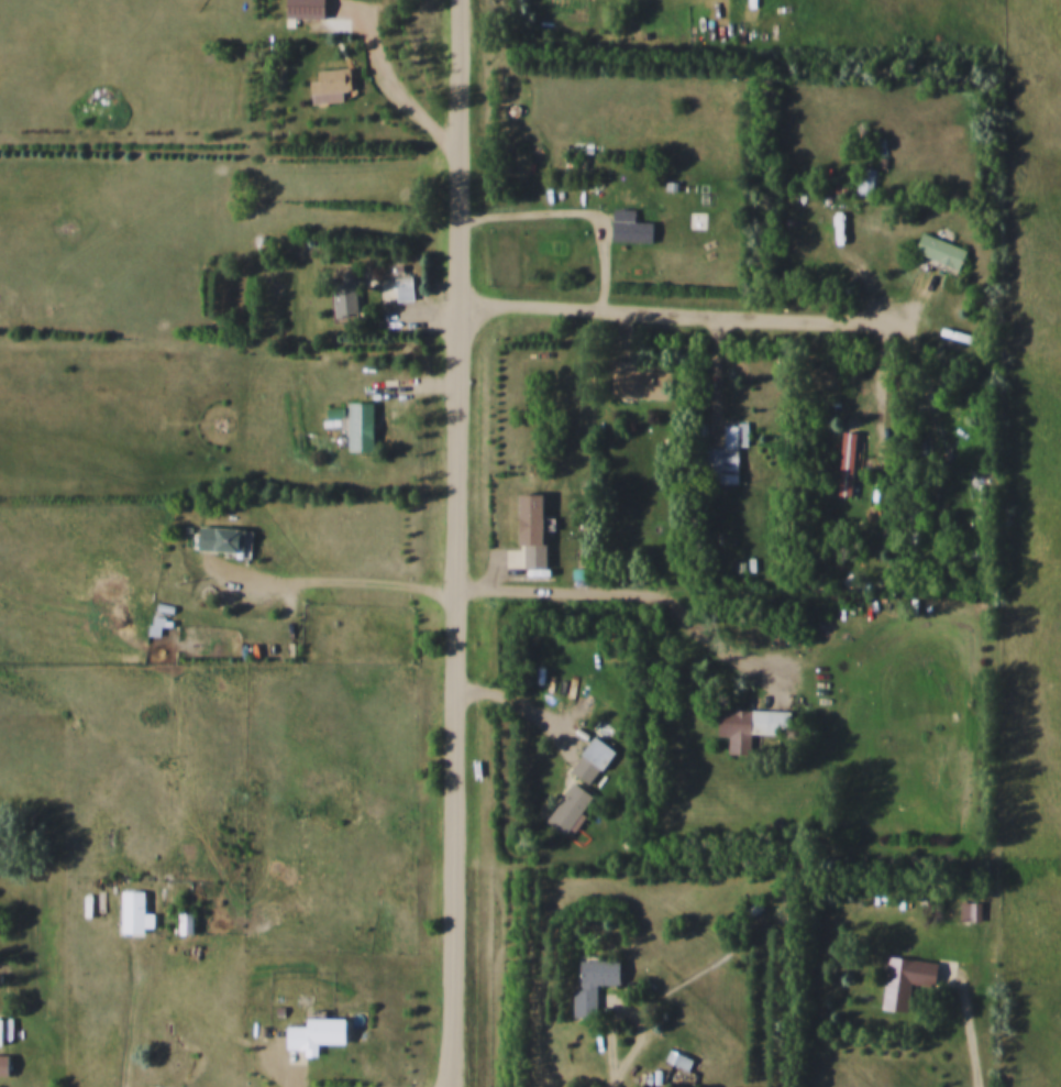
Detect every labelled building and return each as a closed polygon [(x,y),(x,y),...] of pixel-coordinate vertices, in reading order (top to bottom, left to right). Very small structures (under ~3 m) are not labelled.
[(283,19),(322,19),(322,0),(283,0),(283,19)] [(340,92),(348,92),(347,70),(309,71),(311,104),(340,103),(340,92)] [(858,194),(872,195),(875,170),(860,168),(858,194)] [(611,242),(651,242),(651,222),(633,222),(633,209),(611,209),(611,242)] [(957,269),(965,248),(919,231),(912,252),(957,269)] [(395,300),(412,299),(410,276),(393,277),(395,300)] [(333,316),(356,314),(353,279),(330,281),(333,316)] [(669,370),(611,370),(611,397),(669,397),(669,370)] [(372,403),(346,403),(346,451),(372,451),(372,403)] [(736,445),(746,445),(746,423),(724,423),(724,448),(702,448),(702,483),(736,483),(736,445)] [(859,475),(861,449),(853,448),(854,437),(841,436),(838,492),(850,493),(851,474),(859,475)] [(541,495),(515,495),(515,550),(506,550),(506,568),(541,568),(541,495)] [(195,552),(242,552),(243,529),(196,528),(195,552)] [(727,736),(727,754),(749,754),(749,734),(789,735),(790,711),(716,710),(716,736),(727,736)] [(579,755),(600,770),(613,752),(592,736),(579,755)] [(570,826),(580,833),(587,821),(578,815),(591,796),(571,782),(545,823),(564,835),(570,826)] [(142,935),(142,929),(152,929),(152,914),(142,914),(142,892),(119,892),(119,935),(142,935)] [(978,920),(978,903),(959,903),(959,920),(978,920)] [(881,1009),(905,1012),(908,985),(933,988),(936,963),(887,957),(881,1009)] [(595,985),(617,986),(618,962),(574,962),(573,1018),(594,1018),(595,985)] [(342,1047),(343,1019),(304,1018),(304,1027),(284,1026),(284,1046),(342,1047)] [(669,1063),(686,1071),(691,1061),(674,1053),(669,1063)] [(0,1055),(0,1074),(14,1074),(14,1055),(0,1055)]
